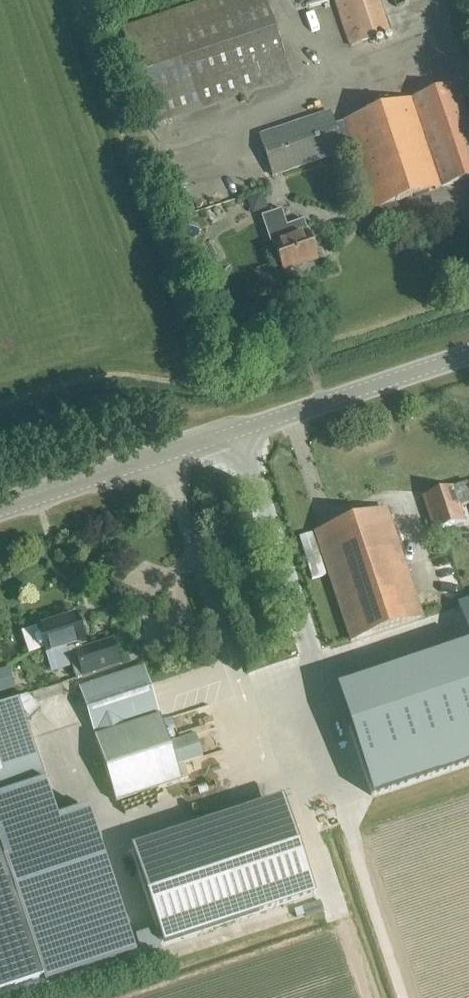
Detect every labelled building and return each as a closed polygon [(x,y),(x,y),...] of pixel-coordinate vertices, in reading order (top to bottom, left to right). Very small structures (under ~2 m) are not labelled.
[(290,76),(264,0),(198,0),(120,26),(151,122),(290,76)] [(388,32),(378,0),(334,0),(348,45),(388,32)] [(258,133),(272,174),(352,148),(364,185),(354,189),(359,206),(370,202),(372,209),(468,176),(468,125),(455,82),(334,123),(329,109),(258,133)] [(316,259),(306,229),(303,218),(286,224),(280,208),(260,215),(269,243),(273,242),(282,271),(316,259)] [(422,496),(433,530),(463,520),(458,506),(468,502),(468,483),(467,483),(467,481),(422,496)] [(350,640),(422,615),(384,507),(312,532),(350,640)] [(458,603),(468,637),(468,578),(451,584),(455,596),(459,594),(462,602),(458,603)] [(79,644),(80,644),(70,614),(36,625),(45,655),(65,649),(75,678),(118,664),(110,639),(81,649),(79,644)] [(32,620),(15,627),(24,649),(41,643),(32,620)] [(249,648),(255,646),(251,636),(245,638),(249,648)] [(115,802),(181,780),(158,711),(157,711),(143,666),(78,687),(93,732),(115,802)] [(55,681),(31,689),(35,699),(59,691),(55,681)] [(384,752),(432,736),(418,693),(370,709),(384,752)] [(0,704),(0,854),(42,980),(133,950),(86,809),(56,819),(16,699),(0,704)] [(313,893),(289,822),(281,797),(130,846),(138,872),(161,943),(313,893)] [(42,980),(0,854),(0,994),(42,980)]
